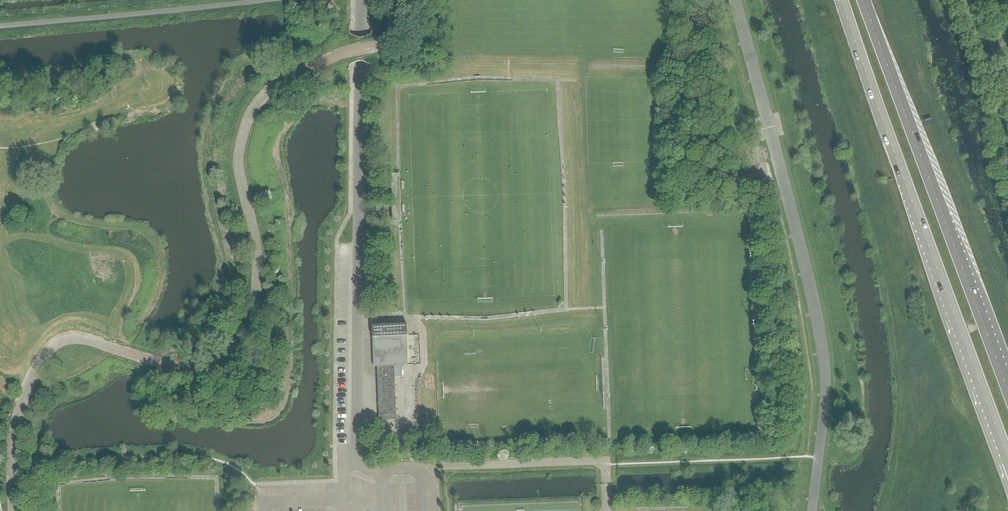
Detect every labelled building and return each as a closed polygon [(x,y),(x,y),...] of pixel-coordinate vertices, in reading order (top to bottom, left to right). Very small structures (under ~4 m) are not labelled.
[(393,192),(402,191),(401,175),(392,175),(393,192)] [(372,325),(373,337),(374,366),(377,366),(379,420),(396,419),(395,377),(402,377),(402,365),(408,364),(407,335),(407,324),(372,325)]
